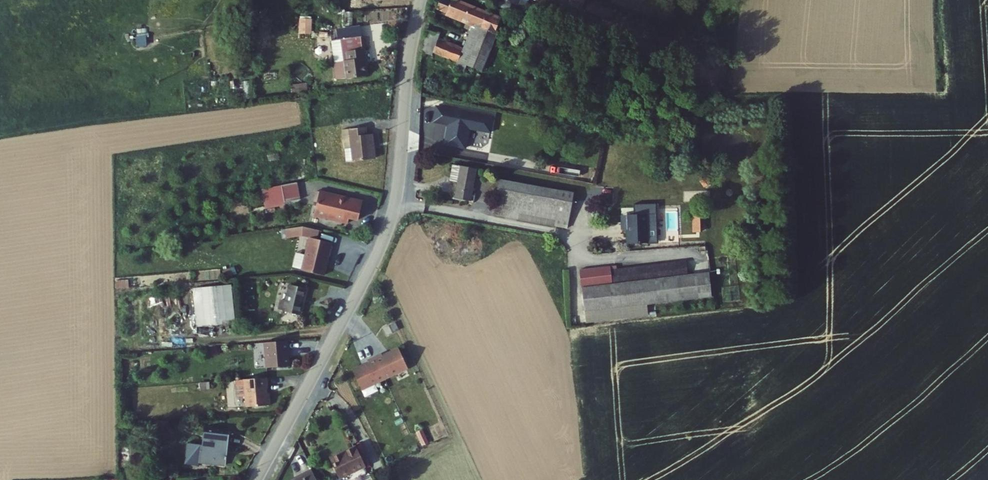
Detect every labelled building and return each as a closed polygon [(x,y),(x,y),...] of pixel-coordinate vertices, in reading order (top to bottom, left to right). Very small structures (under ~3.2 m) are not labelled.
[(364,0),(349,0),(348,9),(363,10),(364,0)] [(424,51),(434,55),(435,51),(481,70),(487,57),(489,57),(493,47),(491,46),(501,19),(455,0),(451,0),(451,1),(450,0),(441,0),(438,8),(440,9),(436,20),(442,23),(446,12),(481,27),(471,52),(440,39),(441,33),(428,28),(424,51)] [(518,6),(524,9),(526,4),(529,3),(530,0),(504,0),(518,6)] [(589,9),(592,0),(559,0),(589,9)] [(365,35),(338,39),(340,61),(336,62),(338,78),(370,74),(365,35)] [(491,114),(434,103),(431,119),(446,122),(442,141),(463,146),(466,126),(488,130),(491,114)] [(353,140),(358,174),(377,171),(375,157),(378,157),(376,145),(369,145),(368,138),(353,140)] [(461,177),(457,191),(472,194),(479,163),(455,159),(453,170),(455,176),(461,177)] [(503,178),(495,212),(570,227),(578,192),(503,178)] [(301,199),(298,182),(265,187),(268,204),(301,199)] [(360,220),(365,202),(322,191),(316,215),(350,223),(351,218),(360,220)] [(634,207),(627,236),(657,243),(663,213),(634,207)] [(700,230),(701,212),(692,212),(692,230),(700,230)] [(322,274),(330,241),(313,238),(315,229),(306,227),(288,229),(289,238),(304,237),(310,238),(303,270),(322,274)] [(582,258),(583,281),(627,261),(612,261),(612,257),(582,258)] [(583,281),(583,305),(711,300),(710,273),(699,274),(699,258),(627,261),(583,281)] [(231,280),(194,283),(196,320),(234,318),(231,280)] [(287,299),(285,308),(301,312),(307,286),(290,283),(287,299)] [(285,308),(287,299),(281,297),(279,307),(285,308)] [(382,319),(386,328),(397,322),(393,313),(382,319)] [(292,347),(291,336),(268,338),(269,363),(292,361),(292,347)] [(379,343),(372,346),(382,368),(405,357),(396,337),(380,345),(379,343)] [(382,368),(372,346),(365,349),(366,351),(350,359),(359,379),(382,368)] [(268,375),(246,376),(248,403),(272,402),(271,390),(269,390),(268,375)] [(230,427),(205,425),(203,445),(196,444),(194,459),(226,462),(230,427)] [(330,450),(339,469),(362,458),(354,438),(330,450)] [(308,462),(295,468),(296,469),(282,476),(284,479),(316,479),(308,462)]
